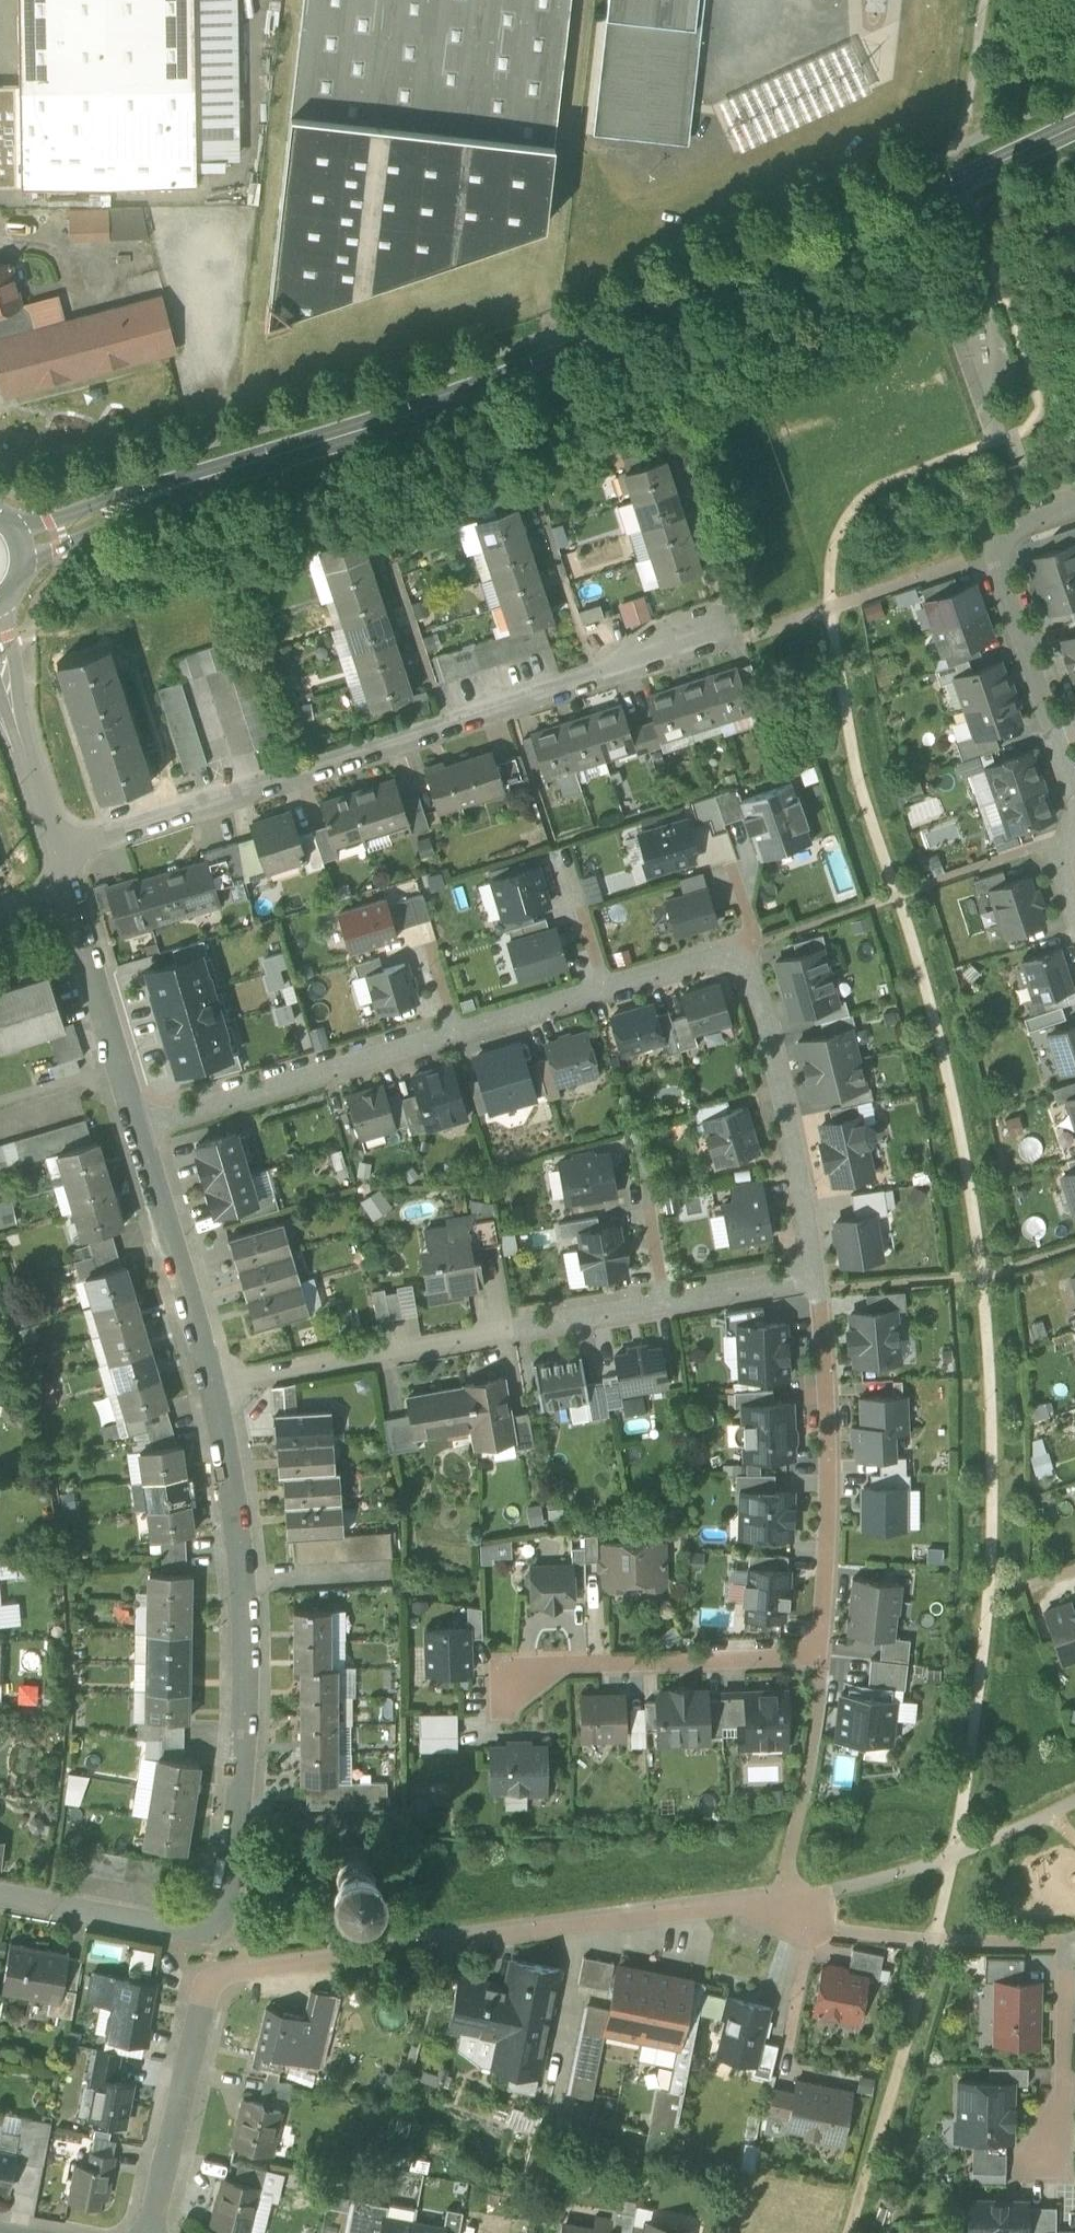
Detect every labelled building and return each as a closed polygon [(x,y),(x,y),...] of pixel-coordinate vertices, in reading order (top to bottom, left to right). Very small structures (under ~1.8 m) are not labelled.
[(18,85),(20,187),(195,184),(195,159),(192,0),(17,0),(18,85)] [(195,159),(238,158),(236,0),(192,0),(195,159)] [(290,113),(553,144),(570,0),(303,0),(290,113)] [(695,29),(682,137),(594,127),(593,133),(688,144),(704,0),(698,0),(695,29)] [(606,19),(695,29),(698,0),(608,0),(606,19)] [(594,127),(682,137),(695,29),(606,19),(594,127)] [(717,103),(739,151),(871,90),(849,42),(717,103)] [(20,187),(18,85),(0,86),(0,187),(20,187)] [(544,225),(553,144),(290,113),(266,320),(544,225)] [(69,209),(70,240),(148,237),(142,207),(69,209)] [(15,309),(19,302),(10,266),(3,262),(0,263),(0,312),(15,309)] [(36,310),(30,312),(36,331),(65,323),(58,296),(34,303),(36,310)] [(13,392),(174,350),(174,348),(160,298),(65,323),(36,331),(0,340),(0,343),(13,392)] [(36,331),(30,312),(30,309),(19,302),(15,309),(0,312),(0,340),(36,331)] [(0,343),(0,377),(5,395),(13,392),(0,343)] [(627,471),(650,463),(646,450),(622,457),(627,471)] [(625,471),(634,500),(673,487),(664,459),(650,463),(627,471),(625,471)] [(682,515),(673,487),(634,500),(643,527),(682,515)] [(643,527),(634,500),(616,505),(625,533),(643,527)] [(476,520),(485,548),(524,535),(515,507),(497,513),(476,520)] [(691,542),(682,515),(643,527),(652,555),(691,542)] [(485,548),(476,520),(456,526),(465,554),(472,552),(485,548)] [(643,527),(625,533),(634,561),(652,555),(643,527)] [(1059,549),(1074,544),(1074,527),(1054,534),(1059,549)] [(320,547),(327,568),(366,555),(359,534),(320,547)] [(533,563),(524,535),(485,548),(494,576),(533,563)] [(700,570),(691,542),(652,555),(661,582),(700,570)] [(1042,586),(1074,574),(1074,544),(1059,549),(1033,558),(1042,586)] [(327,568),(320,547),(304,552),(320,601),(325,600),(336,596),(327,568)] [(472,552),(481,580),(494,576),(485,548),(472,552)] [(327,568),(336,596),(376,583),(366,555),(327,568)] [(652,555),(634,561),(643,588),(661,582),(652,555)] [(542,590),(533,563),(494,576),(503,603),(542,590)] [(1042,586),(1052,613),(1074,605),(1074,574),(1042,586)] [(481,580),(489,607),(503,603),(494,576),(481,580)] [(921,589),(925,602),(958,591),(954,578),(921,589)] [(336,596),(345,624),(384,611),(376,583),(336,596)] [(925,602),(934,628),(982,611),(973,585),(958,591),(925,602)] [(551,619),(542,590),(503,603),(512,631),(518,629),(530,625),(542,621),(551,619)] [(650,618),(643,594),(617,602),(625,626),(650,618)] [(336,596),(325,600),(333,627),(345,624),(336,596)] [(410,602),(415,618),(428,614),(423,598),(410,602)] [(492,626),(495,637),(507,633),(512,631),(503,603),(489,607),(496,625),(492,626)] [(345,624),(354,651),(393,638),(384,611),(345,624)] [(991,637),(982,611),(934,628),(943,654),(976,642),(991,637)] [(542,621),(530,625),(537,649),(550,645),(542,621)] [(345,624),(333,627),(330,628),(339,656),(354,651),(345,624)] [(526,652),(537,649),(530,625),(518,629),(526,652)] [(514,656),(526,652),(518,629),(512,631),(507,633),(514,656)] [(421,636),(426,651),(441,647),(436,632),(421,636)] [(502,660),(514,656),(507,633),(495,637),(502,660)] [(491,664),(502,660),(495,637),(483,640),(491,664)] [(1074,670),(1074,637),(1064,641),(1069,655),(1067,656),(1070,666),(1072,665),(1074,670)] [(354,651),(363,679),(402,666),(393,638),(354,651)] [(479,668),(491,664),(483,640),(472,644),(479,668)] [(943,654),(947,666),(967,659),(980,655),(976,642),(943,654)] [(216,670),(227,666),(220,644),(209,648),(216,670)] [(468,671),(479,668),(472,644),(460,648),(468,671)] [(57,663),(79,731),(129,714),(107,647),(57,663)] [(204,673),(216,670),(209,648),(197,651),(204,673)] [(456,675),(468,671),(460,648),(448,652),(456,675)] [(192,677),(204,673),(197,651),(185,655),(192,677)] [(354,651),(339,656),(348,683),(349,683),(363,679),(354,651)] [(444,679),(456,675),(448,652),(436,656),(444,679)] [(180,681),(192,677),(185,655),(173,659),(180,681)] [(227,666),(231,677),(254,670),(251,658),(227,666)] [(972,673),(967,659),(947,666),(934,671),(939,685),(954,680),(954,679),(972,673)] [(736,667),(744,692),(758,688),(751,662),(736,667)] [(954,680),(964,708),(1009,692),(1000,663),(972,673),(954,679),(954,680)] [(411,694),(402,666),(363,679),(371,706),(411,694)] [(736,667),(706,677),(721,721),(750,711),(744,692),(736,667)] [(231,677),(235,689),(258,681),(254,670),(231,677)] [(706,677),(677,687),(691,730),(721,721),(706,677)] [(363,679),(349,683),(358,711),(371,706),(363,679)] [(184,693),(180,681),(157,689),(161,700),(184,693)] [(235,689),(239,701),(262,693),(258,681),(235,689)] [(660,740),(691,730),(677,687),(646,697),(654,722),(660,740)] [(764,712),(758,688),(744,692),(750,711),(752,716),(764,712)] [(1020,721),(1009,692),(964,708),(974,736),(974,737),(992,730),(1020,721)] [(188,704),(184,693),(161,700),(164,712),(188,704)] [(239,701),(242,712),(266,705),(262,693),(239,701)] [(192,716),(188,704),(164,712),(168,724),(192,716)] [(242,712),(246,724),(269,716),(266,705),(242,712)] [(621,705),(591,715),(605,759),(635,749),(629,730),(621,705)] [(151,781),(129,714),(79,731),(100,797),(151,781)] [(591,715),(561,725),(575,768),(605,759),(591,715)] [(195,727),(192,716),(168,724),(172,735),(195,727)] [(246,724),(250,735),(273,728),(269,716),(246,724)] [(654,722),(642,726),(650,749),(662,745),(660,740),(654,722)] [(544,779),(575,768),(561,725),(530,735),(531,737),(540,764),(544,779)] [(636,753),(650,749),(642,726),(629,730),(635,749),(636,753)] [(199,739),(195,727),(172,735),(176,747),(199,739)] [(250,735),(254,747),(277,739),(273,728),(250,735)] [(955,742),(961,761),(990,751),(998,748),(992,730),(974,737),(974,736),(955,742)] [(522,740),(531,767),(540,764),(531,737),(522,740)] [(203,751),(199,739),(176,747),(179,758),(203,751)] [(252,750),(231,756),(235,771),(256,765),(252,750)] [(207,762),(203,751),(179,758),(183,770),(207,762)] [(425,769),(438,810),(460,803),(459,799),(499,786),(501,790),(504,789),(495,763),(491,751),(445,766),(444,763),(425,769)] [(995,764),(990,751),(961,761),(957,762),(962,777),(987,768),(986,767),(995,764)] [(987,768),(997,799),(1042,784),(1030,752),(995,764),(986,767),(987,768)] [(501,790),(502,794),(530,785),(521,755),(495,763),(504,789),(501,790)] [(395,780),(349,794),(362,833),(406,819),(408,818),(402,801),(395,780)] [(741,801),(740,801),(744,816),(742,816),(743,819),(746,818),(750,829),(749,829),(759,859),(811,842),(797,801),(800,800),(799,797),(796,798),(791,783),(741,801)] [(997,799),(1008,831),(1009,832),(1030,825),(1053,817),(1042,784),(997,799)] [(459,799),(460,803),(501,790),(499,786),(459,799)] [(740,801),(741,801),(737,787),(714,794),(724,823),(742,816),(744,816),(740,801)] [(333,843),(362,833),(349,794),(321,804),(327,824),(333,843)] [(708,822),(712,834),(726,829),(724,823),(714,794),(700,799),(708,822)] [(406,819),(410,833),(429,827),(418,796),(402,801),(408,818),(406,819)] [(708,822),(700,799),(688,803),(696,825),(708,822)] [(1008,831),(997,799),(981,805),(992,837),(1008,831)] [(256,836),(267,870),(303,859),(304,858),(296,834),(289,813),(252,825),(256,836)] [(642,857),(646,874),(693,860),(689,846),(693,844),(685,819),(638,833),(645,856),(642,857)] [(327,824),(312,829),(322,861),(338,856),(333,843),(327,824)] [(1034,837),(1030,825),(1009,832),(1008,831),(992,837),(997,851),(1034,837)] [(324,866),(322,861),(312,829),(296,834),(304,858),(303,859),(307,871),(324,866)] [(256,836),(238,841),(245,881),(268,874),(267,870),(256,836)] [(214,890),(245,881),(238,841),(203,852),(205,860),(214,890)] [(167,872),(138,881),(149,919),(191,907),(192,912),(218,904),(214,890),(205,860),(179,868),(180,875),(169,879),(167,872)] [(530,908),(548,903),(537,866),(492,880),(503,915),(503,916),(530,908)] [(179,868),(167,872),(169,879),(180,875),(179,868)] [(973,880),(977,893),(990,889),(989,889),(1007,883),(1002,870),(973,880)] [(1004,932),(1005,937),(1043,924),(1027,876),(1007,883),(989,889),(990,889),(999,918),(999,919),(1000,919),(999,923),(1001,928),(1004,931),(1004,932)] [(150,924),(149,919),(138,881),(137,879),(108,888),(114,908),(122,935),(151,926),(150,924)] [(93,887),(100,912),(101,912),(114,908),(108,888),(107,883),(93,887)] [(666,902),(675,934),(716,921),(707,889),(666,902)] [(397,901),(404,926),(430,919),(422,894),(397,901)] [(338,913),(349,951),(396,937),(385,899),(338,913)] [(149,919),(150,924),(192,912),(191,907),(149,919)] [(534,921),(530,908),(503,916),(503,915),(492,918),(496,932),(507,929),(534,921)] [(511,942),(549,930),(545,917),(534,921),(507,929),(511,942)] [(508,943),(518,978),(566,964),(555,928),(549,930),(511,942),(508,943)] [(793,942),(796,956),(822,949),(822,950),(826,949),(822,934),(793,942)] [(172,948),(176,961),(200,954),(201,955),(207,953),(203,939),(172,948)] [(775,962),(790,1016),(811,1010),(837,1003),(837,1002),(822,950),(822,949),(796,956),(775,962)] [(1028,981),(1034,1000),(1071,988),(1058,949),(1021,961),(1023,967),(1018,968),(1023,983),(1028,981)] [(259,956),(268,987),(283,983),(278,965),(285,963),(281,950),(259,956)] [(151,993),(155,1005),(211,988),(201,955),(200,954),(176,961),(146,970),(152,993),(151,993)] [(358,977),(368,974),(383,969),(379,957),(354,964),(358,977)] [(416,1002),(404,963),(383,969),(368,974),(372,987),(369,987),(373,1000),(376,999),(380,1012),(416,1002)] [(286,965),(280,967),(285,984),(267,989),(279,1026),(296,1021),(300,1036),(307,1034),(286,965)] [(0,987),(0,1042),(1,1045),(48,1030),(64,1025),(48,971),(0,987)] [(688,1014),(693,1032),(729,1021),(718,985),(682,996),(688,1014)] [(155,1005),(165,1038),(220,1022),(211,988),(155,1005)] [(811,1010),(815,1023),(849,1013),(845,999),(837,1002),(837,1003),(811,1010)] [(610,1017),(621,1052),(663,1040),(656,1015),(653,1004),(610,1017)] [(1023,1018),(1028,1031),(1065,1018),(1061,1005),(1023,1018)] [(680,1050),(671,1019),(668,1011),(656,1015),(663,1040),(667,1053),(680,1050)] [(688,1014),(671,1019),(680,1050),(697,1045),(693,1032),(688,1014)] [(820,1022),(823,1035),(850,1028),(855,1027),(852,1014),(820,1022)] [(51,1065),(55,1077),(79,1069),(76,1058),(83,1056),(72,1022),(64,1025),(48,1030),(59,1063),(51,1065)] [(169,1050),(176,1073),(206,1064),(231,1057),(231,1055),(220,1022),(165,1038),(168,1051),(169,1050)] [(1061,1072),(1074,1067),(1074,1026),(1048,1035),(1061,1072)] [(798,1041),(812,1100),(838,1094),(865,1087),(850,1028),(823,1035),(798,1041)] [(549,1058),(556,1083),(575,1077),(576,1081),(594,1075),(593,1072),(597,1071),(586,1033),(545,1045),(549,1058)] [(482,1078),(491,1109),(533,1097),(524,1065),(517,1044),(476,1057),(482,1078)] [(237,1053),(231,1055),(231,1057),(206,1064),(210,1077),(241,1067),(237,1053)] [(546,1093),(548,1099),(560,1096),(556,1083),(549,1058),(537,1062),(546,1093)] [(524,1065),(533,1097),(546,1093),(537,1062),(524,1065)] [(417,1094),(428,1128),(466,1117),(450,1064),(412,1076),(417,1094)] [(469,1082),(478,1113),(491,1109),(482,1078),(469,1082)] [(1057,1104),(1067,1101),(1066,1099),(1074,1096),(1074,1081),(1052,1088),(1057,1104)] [(356,1124),(360,1137),(395,1127),(386,1097),(383,1085),(348,1095),(352,1108),(347,1110),(351,1126),(356,1124)] [(838,1094),(841,1107),(873,1099),(870,1086),(865,1087),(838,1094)] [(386,1097),(395,1127),(408,1123),(400,1098),(399,1093),(386,1097)] [(408,1123),(411,1133),(428,1128),(417,1094),(400,1098),(408,1123)] [(1074,1126),(1074,1096),(1066,1099),(1067,1101),(1074,1126)] [(693,1108),(697,1121),(705,1119),(705,1118),(730,1111),(727,1098),(693,1108)] [(829,1110),(832,1123),(859,1117),(856,1104),(829,1110)] [(714,1149),(719,1163),(756,1152),(743,1107),(730,1111),(705,1118),(705,1119),(710,1133),(705,1134),(710,1150),(714,1149)] [(830,1166),(833,1183),(853,1179),(872,1174),(865,1143),(868,1142),(872,1136),(871,1128),(864,1124),(861,1125),(859,1117),(832,1123),(821,1125),(824,1142),(823,1143),(822,1145),(826,1165),(828,1166),(830,1166)] [(85,1119),(72,1122),(79,1146),(91,1142),(85,1119)] [(67,1149),(79,1146),(72,1122),(60,1126),(67,1149)] [(58,1152),(67,1149),(60,1126),(49,1129),(56,1153),(58,1152)] [(44,1156),(56,1153),(49,1129),(37,1133),(44,1156)] [(32,1160),(44,1156),(37,1133),(25,1136),(32,1160)] [(206,1181),(208,1186),(248,1174),(236,1133),(196,1145),(198,1154),(196,1154),(204,1182),(206,1181)] [(21,1163),(32,1160),(25,1136),(13,1140),(21,1163)] [(9,1167),(21,1163),(13,1140),(2,1143),(9,1167)] [(58,1152),(66,1181),(105,1169),(96,1141),(91,1142),(79,1146),(67,1149),(58,1152)] [(9,1167),(2,1143),(0,1144),(0,1170),(9,1167)] [(582,1198),(582,1202),(600,1199),(599,1195),(616,1193),(609,1153),(559,1162),(566,1201),(582,1198)] [(1071,1173),(1074,1171),(1074,1158),(1067,1161),(1071,1173)] [(66,1181),(75,1209),(113,1197),(105,1169),(66,1181)] [(1074,1214),(1074,1171),(1071,1173),(1062,1176),(1074,1214)] [(881,1172),(872,1174),(853,1179),(855,1193),(883,1189),(881,1172)] [(255,1197),(248,1174),(208,1186),(209,1188),(207,1189),(213,1212),(216,1211),(216,1213),(237,1207),(256,1202),(255,1197)] [(731,1188),(733,1201),(763,1195),(761,1182),(731,1188)] [(359,1199),(371,1217),(391,1205),(379,1186),(359,1199)] [(851,1194),(855,1219),(874,1216),(887,1214),(883,1189),(855,1193),(851,1194)] [(237,1207),(241,1220),(279,1208),(273,1192),(255,1197),(256,1202),(237,1207)] [(723,1203),(730,1244),(771,1236),(763,1195),(733,1201),(723,1203)] [(17,1221),(10,1196),(0,1199),(0,1225),(17,1221)] [(122,1225),(113,1197),(75,1209),(83,1237),(86,1236),(110,1229),(122,1225)] [(467,1220),(472,1245),(498,1241),(497,1233),(494,1216),(467,1220)] [(558,1223),(561,1237),(579,1234),(579,1232),(600,1229),(597,1216),(558,1223)] [(835,1222),(842,1263),(881,1257),(874,1216),(855,1219),(835,1222)] [(425,1276),(429,1301),(451,1297),(449,1286),(466,1283),(467,1288),(485,1285),(480,1258),(474,1259),(472,1245),(467,1220),(454,1223),(454,1225),(425,1230),(428,1250),(433,1249),(435,1262),(426,1264),(428,1275),(425,1276)] [(236,1251),(241,1267),(286,1254),(292,1252),(287,1234),(281,1236),(277,1222),(228,1237),(233,1251),(236,1251)] [(584,1263),(587,1279),(626,1272),(623,1256),(626,1256),(624,1241),(621,1241),(618,1226),(600,1229),(579,1232),(579,1234),(582,1248),(578,1249),(581,1264),(584,1263)] [(88,1242),(90,1248),(114,1241),(110,1229),(86,1236),(88,1242)] [(92,1254),(94,1260),(117,1253),(114,1241),(90,1248),(92,1254)] [(121,1265),(117,1253),(94,1260),(97,1273),(121,1265)] [(290,1265),(286,1254),(241,1267),(237,1268),(241,1281),(244,1280),(249,1297),(299,1282),(299,1281),(294,1264),(290,1265)] [(85,1276),(94,1305),(133,1293),(124,1264),(121,1265),(97,1273),(85,1276)] [(299,1281),(299,1282),(304,1299),(298,1301),(301,1312),(308,1310),(309,1311),(321,1307),(313,1277),(299,1281)] [(309,1312),(309,1311),(308,1310),(301,1312),(298,1301),(304,1299),(299,1282),(249,1297),(254,1312),(250,1313),(254,1326),(254,1328),(309,1312)] [(377,1320),(402,1315),(398,1290),(386,1292),(385,1287),(372,1289),(377,1320)] [(411,1288),(398,1290),(402,1315),(415,1313),(411,1288)] [(866,1294),(867,1312),(895,1310),(895,1311),(906,1310),(904,1291),(866,1294)] [(94,1305),(102,1332),(141,1321),(133,1293),(94,1305)] [(724,1313),(725,1335),(738,1334),(737,1325),(765,1324),(765,1321),(763,1306),(724,1313)] [(854,1347),(855,1364),(899,1360),(896,1326),(890,1326),(888,1312),(895,1311),(895,1310),(867,1312),(851,1313),(852,1330),(848,1330),(849,1348),(854,1347)] [(102,1332),(111,1360),(149,1349),(141,1321),(102,1332)] [(738,1334),(740,1378),(788,1376),(785,1323),(765,1324),(737,1325),(738,1334)] [(617,1375),(620,1392),(668,1384),(661,1347),(648,1350),(647,1344),(626,1348),(627,1353),(614,1356),(617,1375)] [(111,1360),(119,1388),(158,1376),(149,1349),(111,1360)] [(585,1384),(580,1355),(578,1355),(578,1356),(535,1363),(533,1363),(540,1408),(543,1408),(542,1406),(585,1399),(586,1400),(588,1400),(585,1384)] [(602,1381),(607,1408),(623,1405),(620,1392),(617,1375),(602,1377),(602,1381)] [(166,1405),(158,1376),(119,1388),(127,1417),(141,1412),(165,1405),(166,1405)] [(504,1377),(475,1383),(478,1403),(468,1404),(472,1425),(476,1443),(512,1437),(514,1436),(511,1414),(504,1377)] [(892,1380),(893,1396),(902,1395),(902,1380),(892,1380)] [(607,1408),(602,1381),(585,1384),(588,1400),(591,1418),(608,1415),(607,1408)] [(417,1435),(472,1425),(468,1404),(478,1403),(475,1383),(465,1384),(466,1386),(407,1397),(410,1414),(414,1435),(417,1435)] [(273,1388),(274,1412),(296,1411),(295,1386),(273,1388)] [(734,1391),(734,1406),(743,1406),(743,1405),(773,1403),(773,1390),(734,1391)] [(853,1426),(855,1459),(879,1458),(895,1458),(895,1456),(894,1433),(908,1432),(907,1395),(902,1395),(893,1396),(859,1397),(860,1425),(853,1426)] [(744,1446),(745,1459),(793,1457),(791,1402),(773,1403),(743,1405),(743,1406),(743,1421),(740,1421),(741,1446),(744,1446)] [(141,1412),(145,1425),(169,1418),(165,1405),(141,1412)] [(278,1428),(279,1444),(324,1441),(331,1441),(330,1421),(324,1422),(323,1409),(296,1411),(274,1412),(275,1428),(278,1428)] [(513,1444),(514,1449),(534,1446),(528,1411),(511,1414),(514,1436),(512,1437),(513,1444)] [(387,1441),(389,1453),(419,1448),(417,1435),(414,1435),(410,1414),(383,1418),(386,1437),(387,1441)] [(147,1430),(149,1437),(172,1430),(169,1418),(145,1425),(147,1430)] [(177,1444),(172,1430),(149,1437),(152,1448),(177,1444)] [(477,1450),(513,1444),(512,1437),(476,1443),(477,1450)] [(325,1453),(324,1441),(279,1444),(275,1444),(276,1459),(280,1458),(281,1475),(283,1475),(333,1472),(332,1453),(325,1453)] [(140,1449),(144,1479),(184,1473),(180,1444),(177,1444),(152,1448),(140,1449)] [(879,1458),(880,1474),(870,1474),(870,1487),(903,1487),(903,1488),(910,1488),(909,1474),(906,1474),(905,1456),(895,1456),(895,1458),(879,1458)] [(334,1483),(333,1472),(283,1475),(284,1490),(287,1489),(288,1505),(340,1502),(339,1482),(334,1483)] [(144,1479),(148,1508),(188,1502),(184,1473),(144,1479)] [(741,1491),(774,1492),(775,1474),(736,1474),(735,1492),(741,1492),(741,1491)] [(863,1527),(903,1527),(903,1488),(903,1487),(870,1487),(863,1487),(863,1527)] [(753,1541),(762,1541),(767,1537),(790,1537),(792,1492),(774,1492),(741,1491),(741,1492),(740,1536),(749,1536),(753,1541)] [(193,1532),(188,1502),(148,1508),(152,1538),(160,1536),(185,1533),(193,1532)] [(341,1520),(340,1502),(288,1505),(289,1521),(286,1521),(286,1537),(296,1537),(310,1536),(323,1535),(336,1534),(335,1520),(341,1520)] [(390,1531),(376,1532),(378,1558),(392,1557),(390,1531)] [(364,1559),(378,1558),(376,1532),(363,1533),(364,1559)] [(160,1536),(160,1549),(185,1547),(185,1533),(160,1536)] [(351,1560),(364,1559),(363,1533),(349,1534),(351,1560)] [(324,1561),(338,1561),(336,1534),(323,1535),(324,1561)] [(338,1561),(351,1560),(349,1534),(336,1534),(338,1561)] [(311,1562),(324,1561),(323,1535),(310,1536),(311,1562)] [(584,1535),(584,1547),(585,1562),(598,1561),(597,1535),(584,1535)] [(298,1563),(311,1562),(310,1536),(296,1537),(298,1563)] [(604,1584),(610,1589),(621,1589),(627,1582),(642,1582),(649,1588),(659,1588),(665,1582),(664,1542),(602,1544),(604,1584)] [(161,1555),(161,1561),(186,1559),(185,1547),(160,1549),(161,1555)] [(585,1587),(585,1562),(584,1547),(571,1548),(572,1565),(572,1587),(585,1587)] [(748,1567),(787,1570),(788,1556),(749,1554),(748,1567)] [(187,1573),(186,1559),(161,1561),(161,1573),(187,1573)] [(0,1562),(0,1577),(17,1576),(15,1561),(0,1562)] [(546,1604),(546,1607),(560,1607),(560,1603),(573,1603),(572,1587),(572,1565),(531,1567),(531,1570),(527,1574),(527,1581),(532,1585),(532,1604),(546,1604)] [(745,1618),(766,1619),(766,1618),(784,1619),(785,1604),(788,1605),(789,1586),(786,1586),(787,1570),(748,1567),(747,1583),(744,1583),(743,1602),(746,1602),(745,1618)] [(149,1573),(148,1603),(189,1603),(190,1573),(187,1573),(161,1573),(149,1573)] [(882,1637),(893,1638),(893,1637),(896,1612),(898,1612),(901,1583),(852,1578),(846,1633),(882,1637)] [(148,1603),(148,1631),(189,1632),(189,1603),(148,1603)] [(1062,1663),(1074,1659),(1074,1611),(1071,1603),(1045,1611),(1062,1663)] [(15,1620),(15,1604),(0,1605),(0,1621),(15,1620)] [(469,1628),(469,1637),(482,1637),(481,1608),(467,1606),(468,1628),(469,1628)] [(294,1610),(294,1639),(330,1639),(330,1610),(294,1610)] [(425,1629),(427,1673),(470,1672),(469,1637),(469,1628),(468,1628),(425,1629)] [(148,1631),(147,1661),(188,1661),(189,1632),(148,1631)] [(882,1637),(879,1659),(907,1662),(910,1639),(893,1637),(893,1638),(882,1637)] [(329,1663),(330,1639),(294,1639),(294,1667),(300,1667),(329,1667),(329,1663)] [(904,1688),(907,1662),(879,1659),(870,1658),(867,1684),(870,1684),(892,1687),(904,1688)] [(147,1661),(147,1690),(188,1690),(188,1661),(147,1661)] [(338,1667),(329,1667),(300,1667),(300,1696),(338,1696),(338,1667)] [(863,1741),(890,1744),(893,1718),(895,1699),(891,1698),(892,1687),(870,1684),(870,1689),(848,1687),(847,1693),(841,1693),(836,1740),(863,1743),(863,1741)] [(895,1699),(893,1718),(915,1720),(917,1701),(903,1700),(904,1688),(892,1687),(891,1698),(895,1699)] [(658,1742),(685,1741),(685,1736),(707,1736),(706,1699),(706,1692),(691,1692),(691,1689),(672,1690),(672,1693),(657,1693),(657,1701),(658,1730),(658,1742)] [(746,1726),(747,1745),(786,1744),(785,1719),(787,1719),(786,1691),(774,1692),(774,1689),(759,1690),(759,1692),(747,1693),(747,1692),(745,1692),(746,1726)] [(187,1720),(188,1690),(147,1690),(146,1719),(159,1720),(185,1720),(187,1720)] [(721,1693),(721,1698),(722,1726),(739,1726),(746,1726),(745,1692),(721,1693)] [(581,1696),(582,1739),(625,1738),(624,1694),(581,1696)] [(338,1700),(338,1696),(300,1696),(300,1724),(338,1724),(338,1700)] [(722,1735),(722,1726),(721,1698),(706,1699),(707,1736),(722,1735)] [(645,1730),(658,1730),(657,1701),(644,1701),(645,1730)] [(631,1709),(631,1729),(645,1729),(644,1709),(631,1709)] [(419,1734),(457,1734),(457,1713),(419,1713),(419,1734)] [(159,1720),(159,1733),(184,1733),(185,1720),(159,1720)] [(338,1753),(338,1724),(300,1724),(299,1752),(338,1753)] [(631,1729),(632,1746),(645,1746),(645,1729),(631,1729)] [(159,1738),(159,1745),(184,1745),(184,1733),(159,1733),(159,1738)] [(457,1734),(419,1734),(419,1750),(457,1749),(457,1734)] [(491,1789),(545,1788),(545,1746),(520,1746),(520,1744),(508,1744),(508,1746),(491,1746),(491,1789)] [(184,1761),(184,1745),(159,1745),(159,1757),(184,1761)] [(337,1782),(338,1753),(299,1752),(299,1782),(306,1782),(320,1782),(333,1782),(337,1782)] [(158,1757),(154,1787),(194,1793),(198,1764),(184,1761),(159,1757),(158,1757)] [(67,1770),(63,1800),(81,1803),(86,1773),(67,1770)] [(306,1808),(320,1808),(320,1782),(306,1782),(306,1799),(306,1808)] [(333,1782),(320,1782),(320,1808),(333,1808),(333,1782)] [(337,1782),(333,1782),(333,1808),(347,1808),(346,1782),(337,1782)] [(360,1782),(346,1782),(347,1808),(360,1808),(360,1782)] [(373,1782),(360,1782),(360,1808),(373,1808),(373,1782)] [(387,1782),(373,1782),(373,1808),(387,1808),(387,1799),(387,1782)] [(154,1787),(149,1816),(189,1822),(194,1793),(154,1787)] [(185,1850),(189,1822),(149,1816),(145,1844),(185,1850)] [(74,1871),(87,1873),(92,1849),(79,1847),(74,1871)] [(335,1862),(334,1870),(336,1878),(341,1885),(348,1889),(356,1890),(364,1888),(371,1883),(375,1875),(376,1867),(374,1859),(369,1853),(361,1849),(353,1848),(345,1850),(339,1855),(335,1862)] [(104,1851),(92,1849),(87,1873),(99,1875),(104,1851)] [(116,1854),(104,1851),(99,1875),(111,1878),(116,1854)] [(324,1912),(326,1935),(338,1934),(336,1911),(324,1912)] [(1,1990),(50,1999),(60,2001),(62,1988),(68,1956),(69,1953),(10,1943),(1,1990)] [(865,1977),(878,1979),(883,1954),(852,1948),(848,1972),(865,1975),(865,1977)] [(62,1988),(76,1990),(82,1958),(68,1956),(62,1988)] [(577,1982),(608,1988),(609,1983),(613,1962),(583,1956),(577,1982)] [(995,1981),(1024,1982),(1024,1957),(985,1956),(984,1981),(995,1981)] [(490,2067),(538,2076),(559,1969),(512,1960),(506,1991),(491,1988),(492,1983),(457,1976),(453,1998),(448,2023),(447,2030),(461,2033),(458,2046),(480,2063),(491,2065),(490,2067)] [(605,2029),(640,2036),(676,2043),(689,1980),(618,1966),(614,1984),(613,1991),(609,2010),(606,2023),(605,2029)] [(820,2011),(857,2018),(865,1977),(865,1975),(848,1972),(823,1967),(814,2010),(817,2010),(816,2013),(819,2013),(820,2011)] [(111,2037),(148,2044),(151,2028),(146,2027),(154,1984),(92,1973),(88,1999),(117,2004),(111,2037)] [(672,2064),(667,2088),(682,2092),(698,2012),(703,1991),(704,1983),(689,1980),(676,2043),(672,2064)] [(994,2042),(1038,2043),(1039,1982),(1024,1982),(995,1981),(994,2042)] [(76,1990),(62,1988),(60,2001),(50,1999),(47,2012),(71,2017),(73,2004),(76,1990)] [(309,2006),(331,2011),(334,1996),(312,1991),(309,2006)] [(726,2019),(730,1998),(703,1991),(698,2012),(726,2019)] [(427,2019),(448,2023),(453,1998),(435,1994),(427,2019)] [(753,2063),(756,2064),(761,2040),(769,2007),(730,1998),(726,2019),(717,2055),(719,2055),(721,2046),(755,2054),(753,2063)] [(584,2019),(606,2023),(609,2010),(587,2005),(584,2019)] [(252,2063),(281,2069),(284,2058),(310,2064),(318,2031),(326,2033),(331,2011),(309,2006),(306,2018),(266,2009),(258,2044),(257,2044),(252,2063)] [(424,2025),(447,2030),(448,2023),(427,2019),(424,2025)] [(606,2023),(584,2019),(571,2083),(593,2087),(605,2029),(606,2023)] [(672,2064),(676,2043),(640,2036),(636,2057),(672,2064)] [(751,2072),(770,2077),(777,2044),(761,2040),(756,2064),(753,2063),(751,2072)] [(719,2055),(753,2063),(755,2054),(721,2046),(719,2055)] [(98,2075),(114,2078),(119,2053),(96,2048),(91,2075),(98,2077),(98,2075)] [(1012,2083),(1027,2084),(1028,2067),(989,2066),(988,2081),(1012,2082),(1012,2083)] [(90,2117),(123,2123),(131,2081),(114,2078),(98,2075),(98,2077),(90,2117)] [(264,2092),(290,2097),(292,2084),(267,2079),(264,2092)] [(819,2138),(841,2142),(851,2090),(820,2084),(818,2084),(818,2086),(807,2084),(807,2082),(806,2081),(796,2079),(793,2091),(788,2117),(786,2127),(806,2130),(804,2136),(819,2139),(819,2138)] [(1005,2139),(1011,2139),(1012,2083),(1012,2082),(988,2081),(958,2081),(957,2119),(963,2119),(963,2138),(973,2138),(1005,2139)] [(569,2092),(592,2096),(593,2087),(571,2083),(569,2092)] [(670,2157),(682,2092),(667,2088),(661,2087),(654,2120),(650,2119),(644,2148),(643,2149),(670,2157)] [(767,2113),(788,2117),(793,2091),(772,2087),(767,2113)] [(235,2144),(260,2150),(263,2138),(277,2136),(280,2122),(279,2121),(281,2112),(262,2107),(263,2104),(244,2100),(240,2119),(241,2119),(235,2144)] [(542,2116),(512,2107),(507,2124),(536,2134),(542,2116)] [(36,2162),(43,2163),(49,2129),(51,2121),(30,2117),(26,2135),(40,2138),(36,2162)] [(0,2132),(0,2150),(15,2153),(19,2133),(1,2129),(0,2132)] [(22,2159),(36,2162),(40,2138),(26,2135),(22,2159)] [(263,2138),(260,2150),(273,2153),(277,2136),(263,2138)] [(90,2150),(113,2154),(116,2141),(92,2137),(90,2150)] [(973,2138),(972,2144),(984,2144),(984,2150),(1004,2150),(1005,2139),(973,2138)] [(972,2144),(971,2171),(1004,2171),(1004,2150),(984,2150),(984,2144),(972,2144)] [(15,2153),(0,2150),(0,2181),(10,2183),(15,2153)] [(69,2199),(98,2204),(101,2188),(107,2189),(113,2154),(90,2150),(87,2164),(75,2162),(69,2199)] [(256,2186),(262,2187),(267,2169),(238,2163),(233,2180),(256,2186)] [(971,2181),(1003,2182),(1004,2171),(971,2171),(971,2181)] [(210,2222),(245,2231),(256,2186),(233,2180),(224,2178),(218,2202),(215,2202),(210,2222)] [(368,2201),(369,2201),(370,2201),(353,2198),(347,2232),(363,2232),(368,2201)] [(1026,2205),(1026,2200),(968,2199),(967,2232),(1025,2232),(1026,2205)] [(369,2201),(368,2201),(363,2232),(380,2232),(384,2214),(386,2214),(388,2204),(387,2204),(369,2201)] [(414,2220),(417,2207),(417,2206),(388,2201),(387,2204),(388,2204),(386,2214),(384,2214),(380,2232),(411,2232),(414,2220)] [(1055,2228),(1056,2205),(1026,2205),(1025,2232),(1055,2232),(1055,2228)] [(445,2212),(417,2207),(414,2220),(443,2225),(445,2212)] [(443,2225),(444,2225),(443,2232),(458,2232),(462,2211),(446,2208),(445,2212),(443,2225)] [(632,2222),(634,2214),(615,2210),(613,2218),(615,2218),(612,2232),(630,2232),(632,2222)] [(615,2218),(613,2218),(595,2215),(592,2228),(566,2223),(564,2232),(612,2232),(615,2218)] [(414,2220),(411,2232),(443,2232),(444,2225),(443,2225),(414,2220)] [(632,2222),(630,2232),(643,2232),(645,2224),(632,2222)] [(689,2232),(645,2223),(645,2224),(643,2232),(689,2232)]
